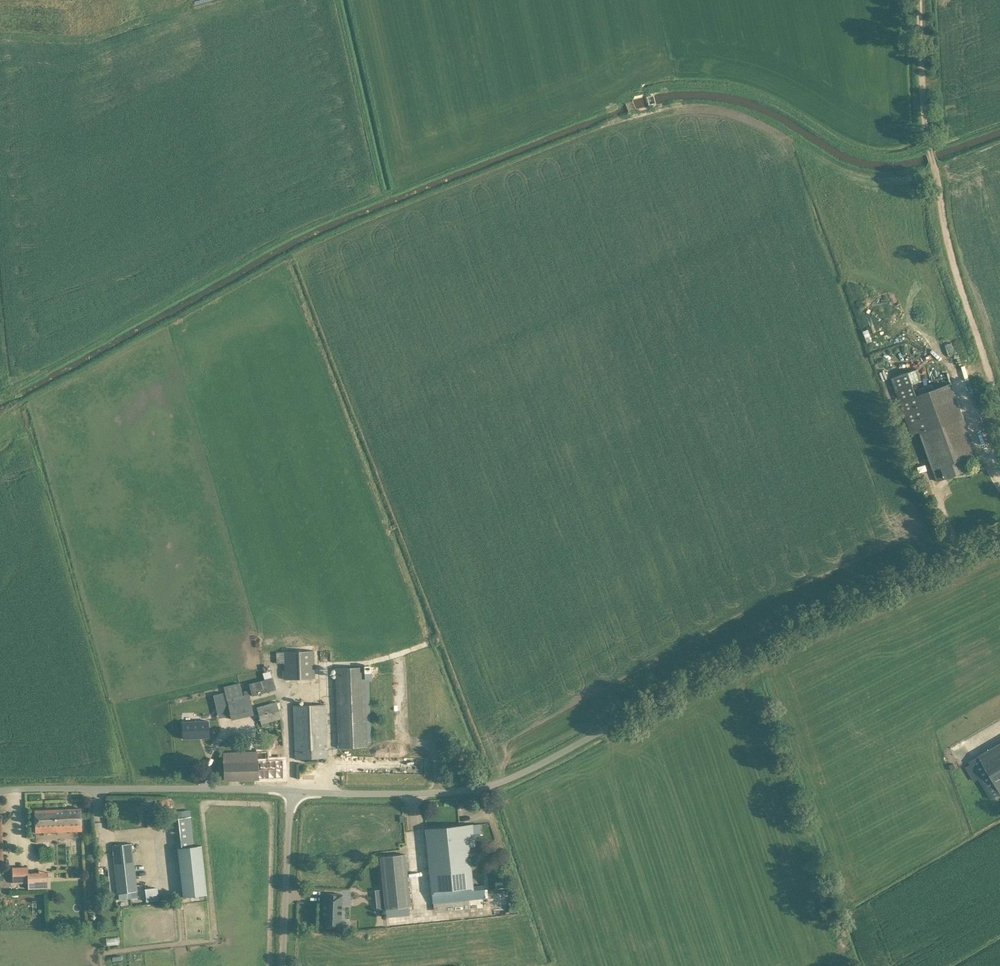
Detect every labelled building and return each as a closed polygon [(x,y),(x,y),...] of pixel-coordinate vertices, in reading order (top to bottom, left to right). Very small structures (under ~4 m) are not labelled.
[(920,431),(937,481),(967,470),(963,459),(977,454),(951,383),(922,394),(913,370),(893,378),(897,389),(896,389),(912,434),(920,431)] [(284,669),(282,669),(282,677),(285,677),(285,679),(315,678),(314,650),(306,651),(293,651),(284,651),(284,669)] [(364,667),(335,668),(338,738),(339,748),(367,747),(367,737),(365,679),(372,679),(371,672),(370,672),(370,667),(364,667)] [(250,684),(249,684),(252,696),(276,689),(276,688),(273,677),(250,684)] [(213,695),(216,707),(226,705),(223,692),(213,695)] [(255,700),(262,728),(270,726),(269,722),(281,718),(275,694),(255,700)] [(294,705),(296,759),(328,758),(328,756),(327,756),(325,704),(294,705)] [(209,721),(182,722),(182,729),(182,730),(183,739),(209,737),(209,721)] [(968,762),(970,764),(978,779),(990,799),(999,794),(999,743),(989,750),(968,762)] [(224,753),(225,779),(284,777),(284,767),(284,759),(267,760),(266,752),(234,753),(224,753)] [(36,828),(36,833),(82,831),(81,808),(35,811),(35,820),(36,828)] [(178,848),(182,896),(207,894),(202,844),(193,845),(191,817),(182,817),(181,810),(175,811),(175,818),(174,818),(177,848),(178,848)] [(425,829),(433,903),(485,898),(484,885),(473,886),(469,846),(475,846),(472,824),(425,829)] [(132,843),(113,845),(118,893),(137,891),(132,843)] [(383,889),(375,890),(377,909),(385,909),(410,906),(405,854),(380,856),(383,889)] [(28,866),(12,866),(13,883),(28,882),(28,889),(41,888),(41,872),(28,872),(28,866)] [(322,926),(341,926),(342,894),(324,893),(322,926)]
